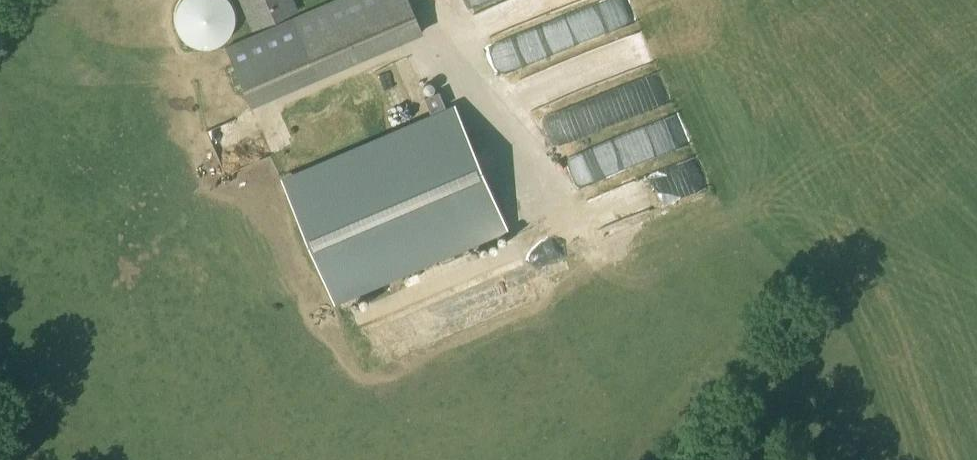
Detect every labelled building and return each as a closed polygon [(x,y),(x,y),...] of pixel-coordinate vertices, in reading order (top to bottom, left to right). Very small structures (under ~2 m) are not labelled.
[(209,48),(214,47),(218,45),(223,42),(226,39),(230,35),(232,30),(234,25),(234,20),(234,15),(233,10),(232,5),(229,1),(228,0),(181,0),(178,4),(176,8),(175,13),(175,18),(175,23),(176,28),(179,33),(181,37),(185,41),(189,44),(194,46),(199,48),(204,48),(209,48)] [(422,33),(408,0),(331,0),(224,47),(251,108),(422,33)] [(251,31),(306,7),(303,0),(238,0),(251,31)] [(473,14),(517,0),(469,0),(473,14)] [(558,12),(552,0),(541,0),(517,12),(525,29),(558,12)] [(557,9),(569,6),(571,15),(589,11),(587,0),(555,0),(557,9)] [(626,4),(600,13),(607,34),(633,24),(626,4)] [(569,26),(575,46),(605,38),(599,17),(569,26)] [(603,56),(614,90),(625,87),(622,79),(651,69),(642,43),(603,56)] [(402,59),(408,80),(416,77),(410,57),(402,59)] [(664,77),(616,98),(624,117),(634,112),(641,127),(679,110),(664,77)] [(439,92),(424,98),(430,112),(445,106),(439,92)] [(334,305),(508,230),(453,103),(280,178),(334,305)] [(262,110),(277,157),(295,152),(280,105),(262,110)] [(255,135),(247,114),(211,128),(222,158),(245,150),(241,140),(255,135)] [(680,119),(644,137),(649,148),(632,157),(646,184),(695,160),(690,151),(695,149),(680,119)] [(618,182),(611,163),(583,174),(590,193),(618,182)] [(584,244),(541,263),(547,277),(590,258),(584,244)] [(422,303),(481,277),(471,253),(411,280),(422,303)] [(421,303),(365,320),(369,335),(425,318),(421,303)]
